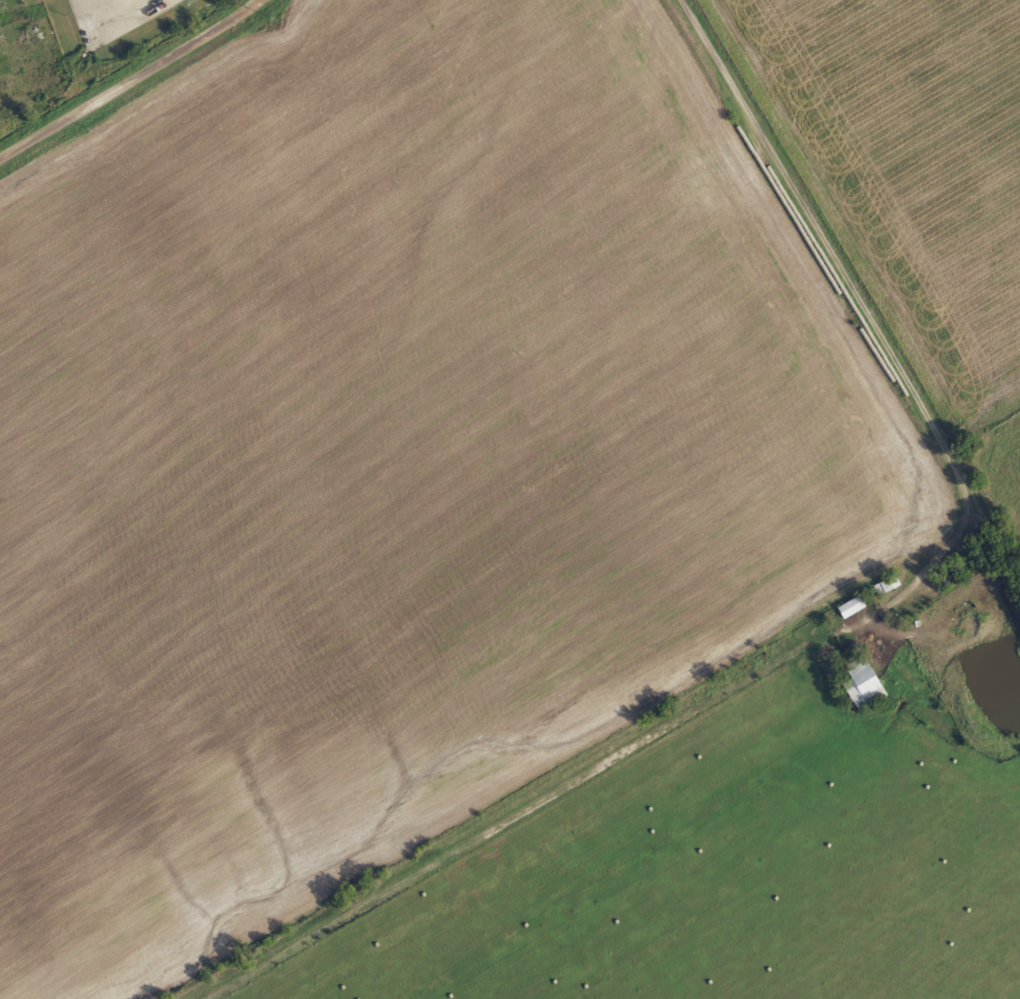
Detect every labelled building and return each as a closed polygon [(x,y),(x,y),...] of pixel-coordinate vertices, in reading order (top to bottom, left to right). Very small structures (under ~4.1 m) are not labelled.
[(845,618),(867,609),(862,596),(840,606),(845,618)] [(889,696),(866,656),(847,667),(853,678),(844,683),(861,712),(889,696)]
